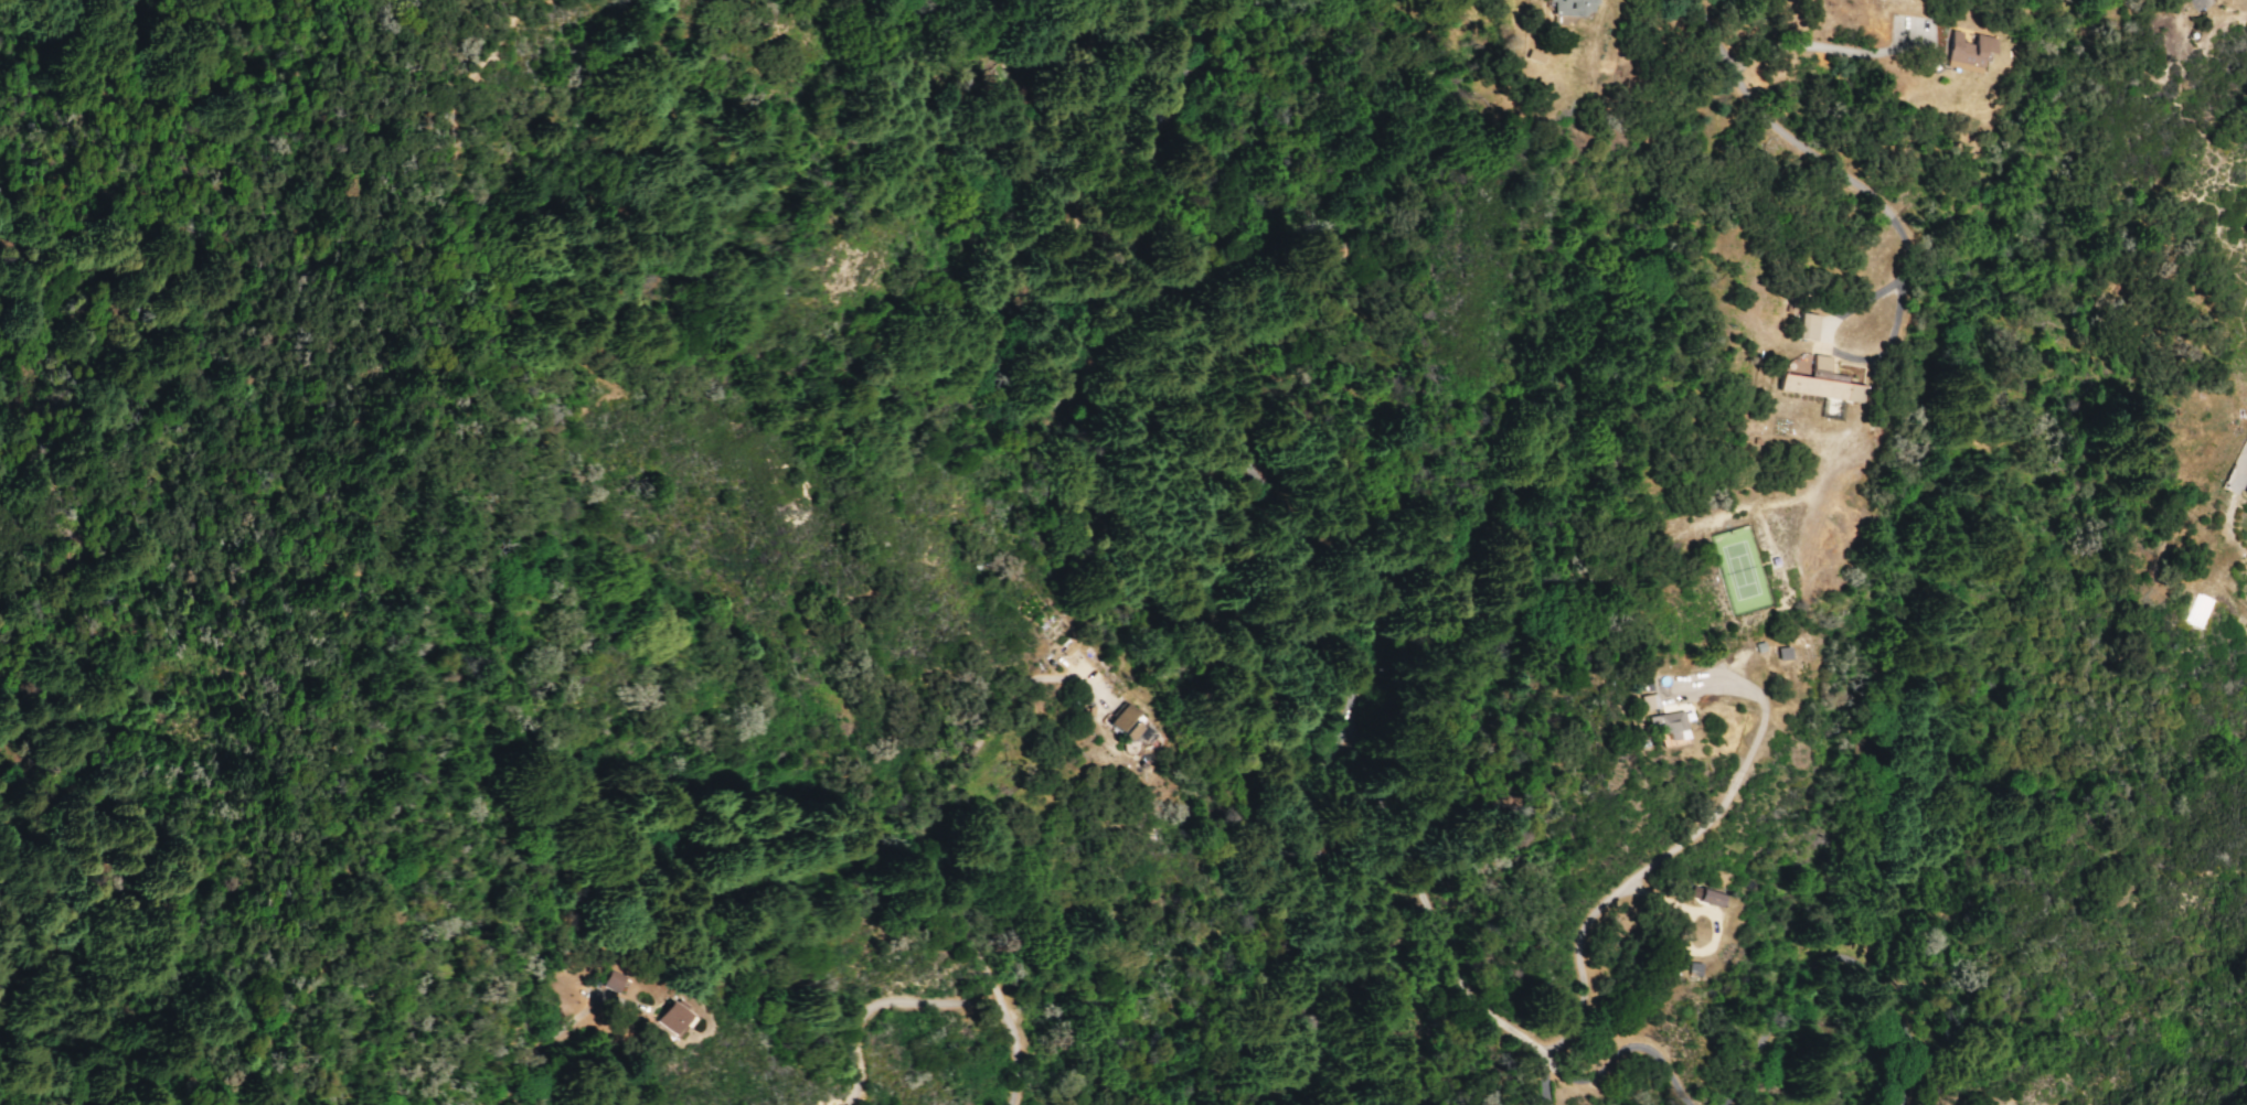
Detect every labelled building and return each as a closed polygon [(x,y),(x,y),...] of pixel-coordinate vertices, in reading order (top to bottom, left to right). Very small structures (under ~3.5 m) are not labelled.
[(1591,17),(1592,0),(1542,0),(1542,4),(1550,5),(1549,16),(1591,17)] [(1994,38),(1974,34),(1971,44),(1958,41),(1960,32),(1947,29),(1939,65),(1980,74),(1985,52),(1990,53),(1994,38)] [(1795,337),(1814,340),(1818,315),(1799,312),(1795,337)] [(1776,392),(1861,402),(1862,385),(1845,383),(1845,376),(1826,373),(1828,356),(1811,354),(1808,377),(1778,373),(1776,392)] [(1129,702),(1154,726),(1135,748),(1109,726),(1129,702)] [(1647,717),(1651,734),(1664,732),(1666,746),(1686,742),(1680,710),(1647,717)] [(1722,895),(1692,886),(1688,898),(1718,907),(1722,895)] [(626,977),(611,969),(602,986),(617,993),(626,977)] [(681,1001),(654,988),(642,1013),(664,1024),(681,1001)] [(652,1023),(672,1035),(679,1023),(685,1027),(691,1016),(665,1001),(652,1023)]
